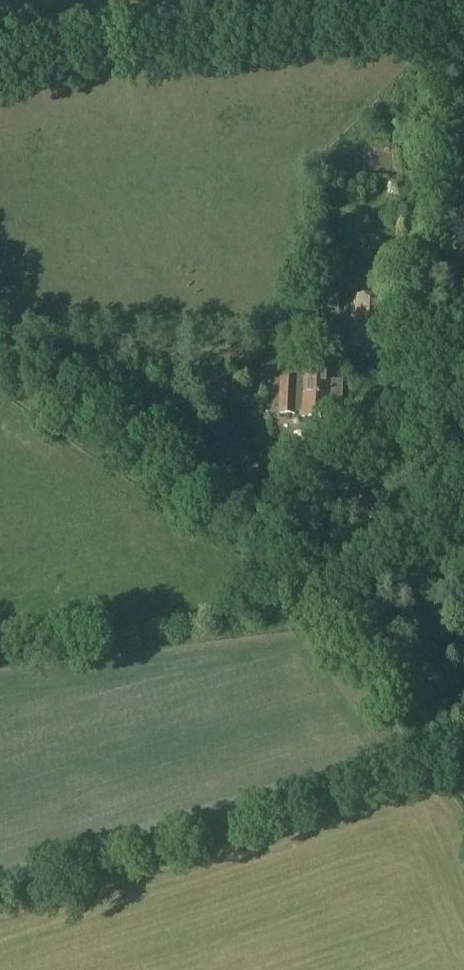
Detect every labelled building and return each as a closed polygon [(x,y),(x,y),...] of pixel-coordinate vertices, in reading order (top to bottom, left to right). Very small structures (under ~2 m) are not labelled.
[(314,308),(337,310),(339,294),(316,292),(314,308)] [(404,330),(385,329),(386,299),(354,298),(352,345),(384,346),(384,348),(403,349),(404,330)] [(330,419),(333,372),(303,370),(302,386),(294,386),(294,380),(279,379),(277,414),(294,415),(294,413),(301,413),(300,417),(330,419)]
